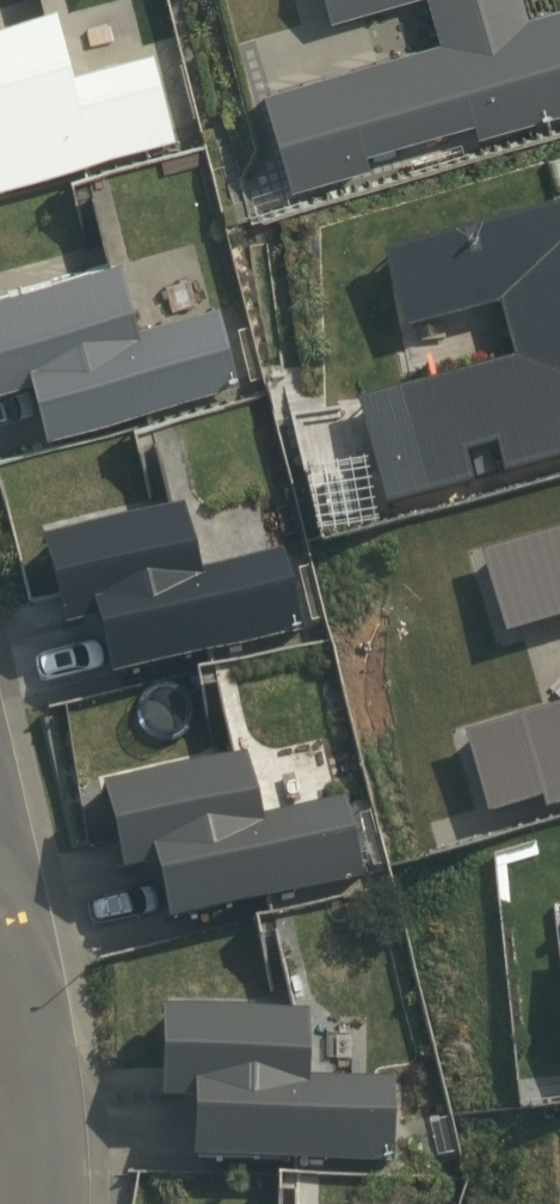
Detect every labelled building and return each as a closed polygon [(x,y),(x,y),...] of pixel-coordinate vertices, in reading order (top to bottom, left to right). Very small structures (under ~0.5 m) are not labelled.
[(433,40),(258,91),(288,193),(369,170),(365,156),(469,126),(473,142),(559,117),(559,7),(524,17),(519,0),(422,0),(433,40)] [(329,21),(401,0),(323,0),(329,21)] [(0,20),(0,184),(177,139),(152,52),(70,71),(54,7),(0,20)] [(378,253),(399,332),(497,306),(512,362),(353,404),(379,504),(559,456),(559,204),(378,253)] [(0,289),(0,384),(24,378),(38,433),(239,386),(216,307),(132,326),(116,260),(0,289)] [(184,508),(34,544),(55,631),(87,624),(101,679),(303,631),(284,552),(199,572),(184,508)] [(478,555),(502,636),(559,618),(559,530),(478,555)] [(467,740),(488,810),(542,794),(545,805),(559,800),(559,712),(467,740)] [(243,751),(97,784),(117,870),(147,864),(160,922),(364,877),(345,795),(257,814),(243,751)] [(155,1007),(153,1098),(185,1099),(185,1157),(392,1161),(389,1077),(304,1074),(304,1010),(155,1007)]
